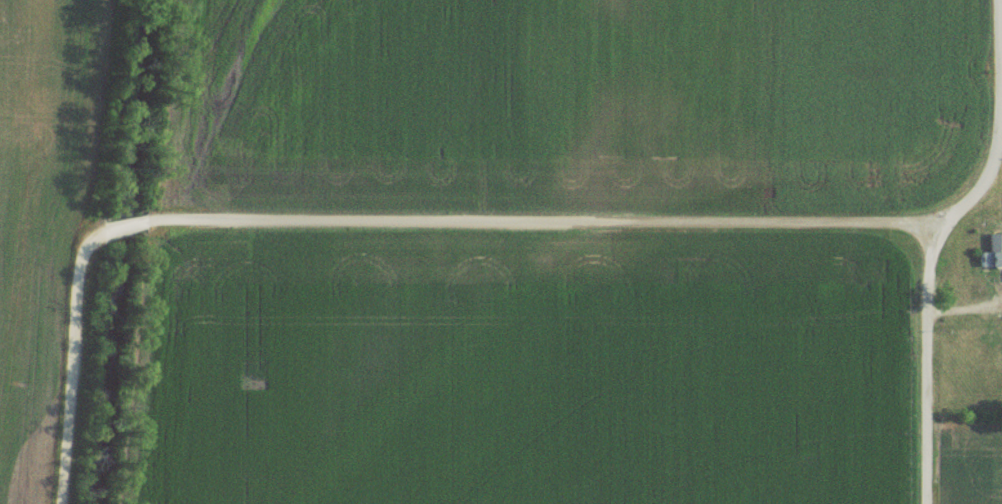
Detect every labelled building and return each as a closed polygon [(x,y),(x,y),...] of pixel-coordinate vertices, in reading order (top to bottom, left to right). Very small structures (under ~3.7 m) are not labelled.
[(980,260),(980,275),(1001,275),(1001,260),(980,260)]
